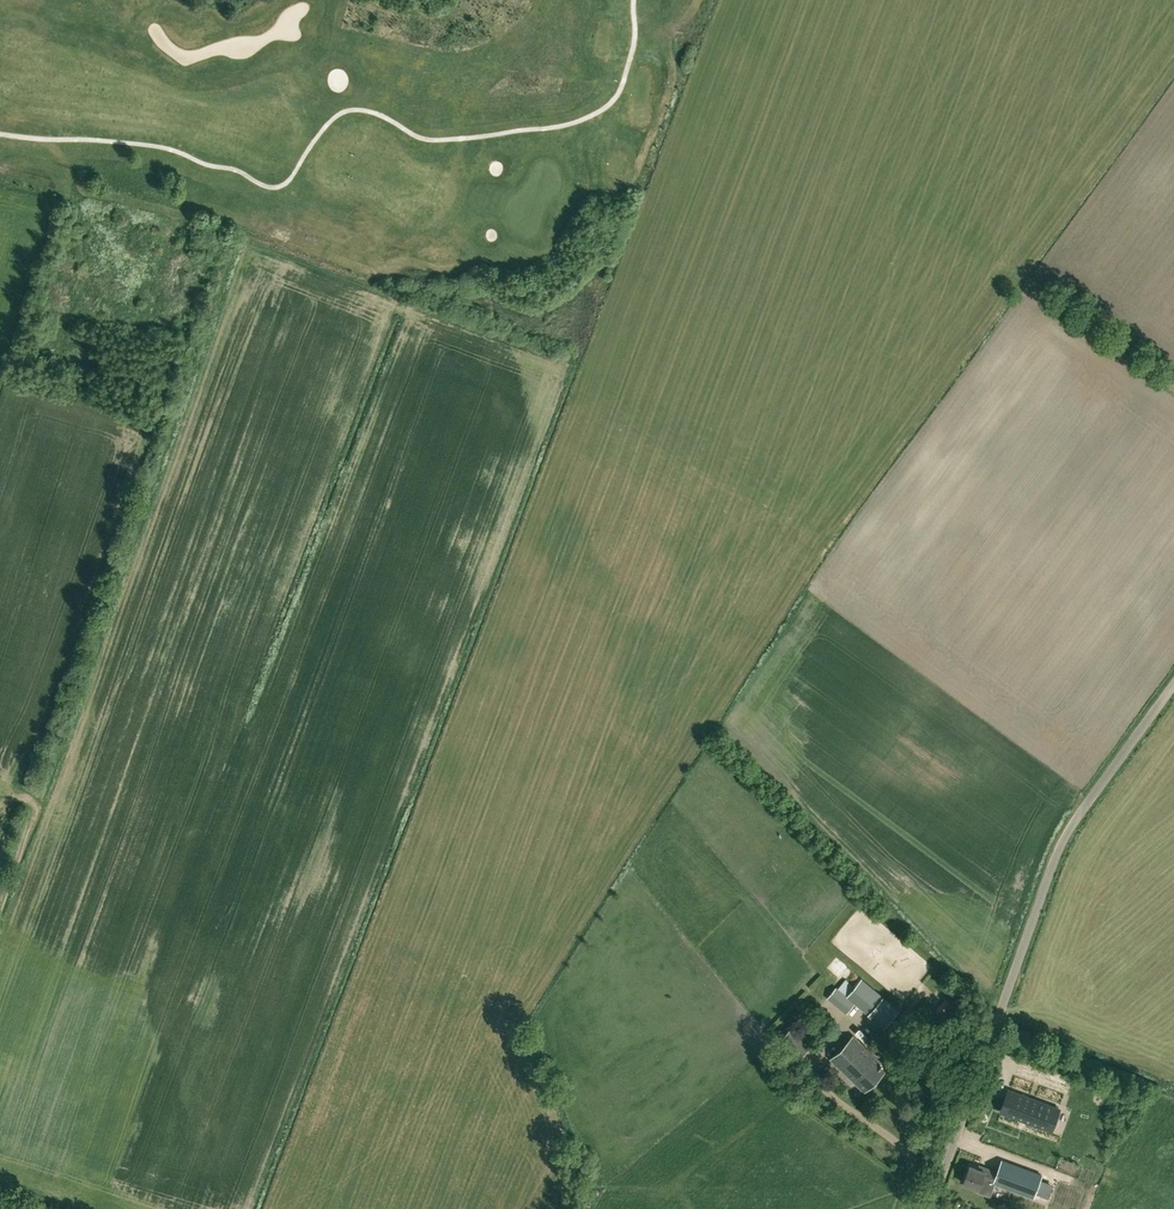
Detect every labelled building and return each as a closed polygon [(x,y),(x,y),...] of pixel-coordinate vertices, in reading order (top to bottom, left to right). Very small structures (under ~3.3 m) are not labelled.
[(480,228),(481,235),(489,235),(489,227),(480,228)] [(845,981),(838,988),(856,1003),(863,1009),(878,992),(862,979),(854,989),(845,981)] [(838,988),(837,987),(830,997),(848,1012),(856,1003),(838,988)] [(799,1058),(810,1046),(791,1028),(780,1040),(799,1058)] [(886,1068),(853,1036),(832,1058),(865,1090),(886,1068)] [(1009,1089),(1001,1111),(1051,1130),(1060,1108),(1009,1089)] [(970,1165),(964,1183),(977,1188),(976,1191),(990,1196),(994,1184),(1033,1198),(1042,1174),(1003,1160),(998,1172),(978,1165),(977,1168),(970,1165)]
